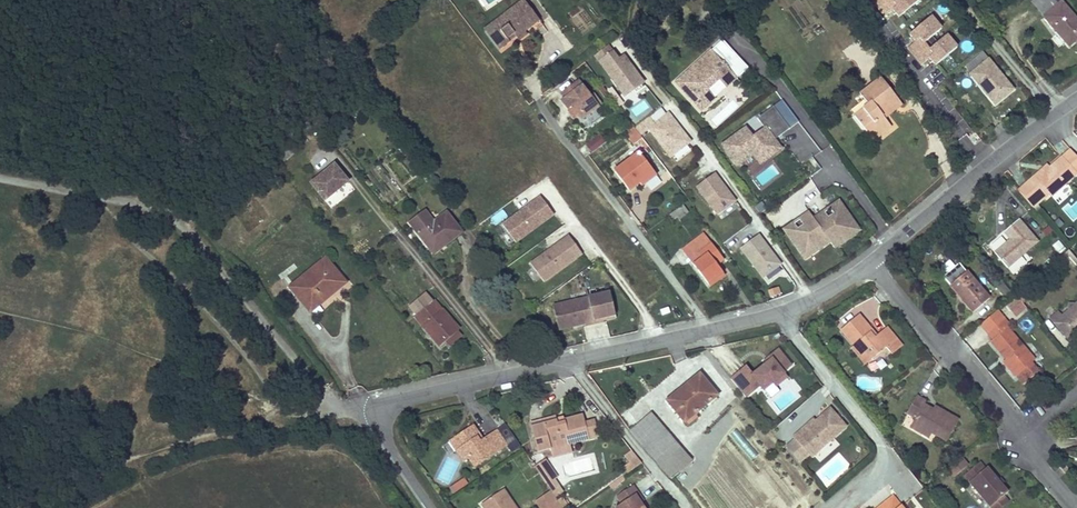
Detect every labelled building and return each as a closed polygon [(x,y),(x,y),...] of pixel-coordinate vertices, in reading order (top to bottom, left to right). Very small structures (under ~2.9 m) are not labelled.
[(508,40),(506,37),(513,32),(515,35),(518,39),(526,34),(524,31),(539,20),(523,0),(519,0),(484,27),(500,48),(509,41),(508,40)] [(894,3),(892,0),(874,0),(872,2),(886,18),(893,12),(899,19),(905,15),(921,0),(897,0),(894,3)] [(1074,38),(1076,35),(1076,21),(1060,2),(1057,4),(1053,0),(1033,0),(1031,1),(1044,16),(1042,17),(1069,46),(1076,40),(1074,38)] [(946,37),(931,50),(926,44),(942,30),(954,20),(949,13),(937,23),(931,16),(908,36),(914,44),(908,49),(922,64),(928,59),(935,68),(941,62),(957,49),(946,37)] [(724,42),(676,83),(700,111),(748,69),(724,42)] [(597,61),(610,51),(605,45),(592,55),(597,61)] [(642,83),(622,56),(616,59),(610,51),(597,61),(620,93),(629,86),(632,90),(642,83)] [(1001,98),(999,96),(1010,87),(982,52),(965,66),(970,72),(969,73),(994,104),(1001,98)] [(889,126),(883,117),(900,103),(896,97),(880,78),(862,91),(871,102),(854,115),(873,139),(889,126)] [(972,84),(969,79),(960,86),(963,91),(972,84)] [(597,106),(577,81),(561,94),(581,119),(597,106)] [(1010,87),(999,96),(1001,98),(1012,89),(1010,87)] [(766,128),(754,137),(746,127),(722,145),(741,168),(752,159),(760,168),(783,150),(776,140),(799,121),(789,109),(781,99),(758,118),(766,128)] [(689,141),(667,113),(653,123),(647,116),(633,127),(635,129),(639,135),(647,128),(669,156),(689,141)] [(630,122),(626,125),(631,132),(635,129),(633,127),(630,122)] [(635,129),(631,132),(626,136),(632,144),(641,137),(639,135),(635,129)] [(605,141),(599,133),(586,143),(592,151),(605,141)] [(280,156),(280,157),(283,161),(293,154),(289,150),(280,156)] [(1076,173),(1076,172),(1076,159),(1069,150),(1061,157),(1049,167),(1036,178),(1035,175),(1018,190),(1033,207),(1048,193),(1050,195),(1076,173)] [(628,190),(638,182),(653,171),(638,152),(613,171),(628,190)] [(421,168),(415,159),(410,163),(416,171),(421,168)] [(1047,164),(1035,175),(1036,178),(1049,167),(1047,164)] [(349,183),(334,166),(311,185),(325,202),(349,183)] [(653,171),(638,182),(641,186),(655,174),(653,171)] [(734,200),(713,172),(695,186),(716,213),(734,200)] [(555,216),(540,196),(503,224),(519,244),(555,216)] [(825,221),(819,225),(829,240),(833,246),(840,241),(841,236),(847,232),(845,229),(854,223),(838,199),(829,206),(833,212),(824,219),(825,221)] [(1054,210),(1058,207),(1054,202),(1050,205),(1054,210)] [(682,205),(674,211),(677,216),(679,218),(687,212),(682,205)] [(829,206),(813,217),(814,219),(819,225),(825,221),(824,219),(833,212),(829,206)] [(808,210),(793,221),(797,228),(806,222),(808,223),(814,219),(813,217),(808,210)] [(674,211),(668,214),(672,219),(677,216),(674,211)] [(426,212),(420,216),(428,226),(434,223),(426,212)] [(428,226),(420,216),(410,224),(431,252),(443,243),(445,245),(461,233),(446,213),(434,223),(428,226)] [(793,221),(783,228),(799,251),(809,245),(810,248),(816,244),(822,244),(829,240),(819,225),(814,219),(808,223),(806,222),(797,228),(793,221)] [(1009,241),(994,254),(1005,267),(1034,241),(1017,221),(1003,233),(1009,241)] [(841,236),(840,241),(858,228),(854,223),(845,229),(847,232),(841,236)] [(703,232),(689,243),(701,258),(693,264),(707,282),(721,271),(716,263),(712,259),(719,254),(703,232)] [(780,263),(758,234),(740,247),(762,276),(780,263)] [(542,282),(581,255),(568,236),(529,264),(542,282)] [(689,243),(682,249),(693,264),(701,258),(689,243)] [(804,257),(822,244),(816,244),(810,248),(809,245),(799,251),(804,257)] [(1055,260),(1059,266),(1068,258),(1075,266),(1076,264),(1076,262),(1067,250),(1055,260)] [(719,254),(712,259),(716,263),(722,258),(719,254)] [(324,300),(321,296),(342,279),(325,258),(289,288),(309,312),(324,300)] [(769,284),(785,271),(782,266),(765,280),(769,284)] [(721,271),(707,282),(708,285),(723,274),(721,271)] [(966,272),(949,286),(972,312),(989,299),(966,272)] [(342,279),(321,296),(324,300),(345,283),(342,279)] [(779,287),(769,291),(772,299),(782,295),(779,287)] [(1018,292),(1014,295),(1021,302),(1024,299),(1018,292)] [(608,293),(551,306),(556,331),(571,327),(570,326),(582,323),(582,325),(583,327),(600,323),(600,322),(600,320),(614,317),(608,293)] [(439,346),(445,340),(457,331),(458,330),(434,301),(433,301),(427,295),(411,309),(416,315),(414,317),(439,346)] [(1021,302),(1014,295),(1004,304),(1010,311),(1021,302)] [(1064,315),(1066,312),(1073,313),(1074,305),(1076,303),(1076,302),(1071,302),(1063,308),(1064,315)] [(1064,315),(1060,317),(1056,313),(1049,319),(1069,342),(1076,334),(1076,303),(1074,305),(1073,313),(1066,312),(1064,315)] [(990,341),(1002,355),(1006,353),(1009,356),(1005,359),(1002,362),(1015,376),(1016,376),(1023,384),(1039,371),(1031,362),(1033,360),(1007,328),(1009,326),(998,313),(982,327),(987,333),(993,339),(990,341)] [(841,330),(854,345),(861,354),(865,350),(872,358),(885,347),(891,354),(901,346),(886,327),(876,336),(873,338),(868,332),(871,330),(858,315),(841,330)] [(876,336),(871,330),(868,332),(873,338),(876,336)] [(457,331),(445,340),(450,346),(462,337),(457,331)] [(861,354),(854,345),(851,348),(865,364),(872,358),(865,350),(861,354)] [(768,360),(781,350),(779,348),(767,358),(768,360)] [(768,360),(752,372),(762,385),(790,363),(781,350),(768,360)] [(794,367),(790,363),(762,385),(766,389),(785,374),(794,367)] [(752,372),(747,366),(732,378),(746,397),(762,385),(752,372)] [(785,374),(766,389),(768,391),(776,385),(787,376),(785,374)] [(680,395),(669,404),(684,422),(716,396),(699,375),(678,392),(680,395)] [(788,378),(787,376),(776,385),(777,386),(788,378)] [(678,392),(667,401),(669,404),(680,395),(678,392)] [(910,428),(921,435),(927,425),(934,429),(948,438),(958,421),(937,409),(935,413),(923,405),(925,402),(916,397),(907,414),(915,419),(910,428)] [(845,427),(828,409),(814,422),(801,433),(799,431),(792,437),(810,458),(845,427)] [(650,414),(629,431),(662,469),(683,451),(650,414)] [(558,426),(557,423),(556,419),(531,425),(538,452),(554,448),(557,457),(576,452),(574,443),(589,439),(585,424),(583,416),(564,421),(565,424),(558,426)] [(814,422),(812,419),(799,431),(801,433),(814,422)] [(598,436),(595,422),(585,424),(589,439),(598,436)] [(927,425),(921,435),(929,439),(934,429),(927,425)] [(473,426),(456,437),(463,447),(456,451),(463,461),(468,458),(474,467),(506,446),(497,431),(483,440),(479,442),(476,438),(480,436),(473,426)] [(456,437),(450,441),(456,451),(463,447),(456,437)] [(695,459),(702,454),(692,441),(685,446),(695,459)] [(683,451),(662,469),(671,479),(692,461),(683,451)] [(637,457),(630,461),(635,468),(641,463),(637,457)] [(961,458),(948,469),(954,477),(968,465),(961,458)] [(545,461),(535,468),(542,478),(548,474),(552,479),(556,476),(545,461)] [(963,475),(989,507),(1002,497),(1007,493),(986,468),(984,469),(979,463),(963,475)] [(1068,471),(1063,464),(1059,468),(1064,474),(1068,471)] [(548,474),(542,478),(550,490),(551,490),(551,491),(557,487),(552,479),(548,474)] [(456,490),(466,483),(463,478),(453,485),(456,490)] [(635,495),(638,493),(633,485),(616,496),(621,505),(616,507),(643,507),(640,504),(635,495)] [(503,490),(498,493),(508,507),(513,505),(503,490)] [(535,501),(540,507),(563,507),(551,491),(551,490),(550,490),(535,501)] [(513,505),(508,507),(498,493),(481,504),(483,507),(515,507),(513,505)] [(638,493),(635,495),(640,504),(643,502),(638,493)] [(901,507),(893,497),(879,507),(900,507),(901,507)] [(989,507),(990,507),(1001,507),(1007,503),(1002,497),(989,507)]
